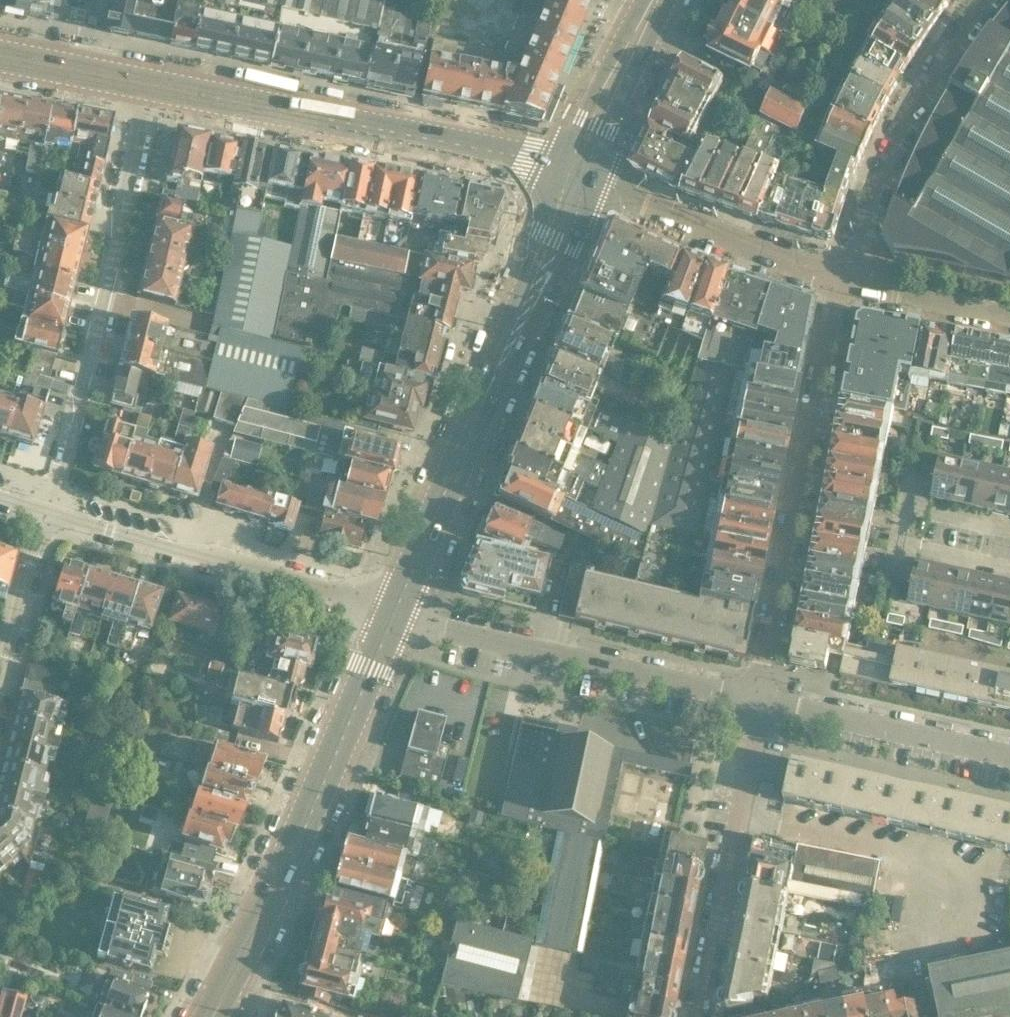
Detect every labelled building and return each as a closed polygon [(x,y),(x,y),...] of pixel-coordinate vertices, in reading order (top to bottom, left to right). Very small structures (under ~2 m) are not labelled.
[(2,9),(1,11),(26,15),(29,0),(0,0),(0,9),(2,9)] [(385,0),(113,0),(106,32),(192,49),(364,86),(366,87),(385,0)] [(573,0),(527,0),(513,34),(569,55),(590,5),(573,0)] [(728,9),(773,31),(783,10),(763,0),(732,0),(728,9)] [(783,10),(788,0),(763,0),(783,10)] [(863,1),(861,0),(834,0),(830,7),(845,14),(851,18),(854,19),(860,6),(863,1)] [(908,0),(897,0),(889,11),(927,37),(929,33),(938,21),(908,0)] [(940,0),(908,0),(938,21),(949,6),(940,0)] [(993,27),(992,27),(972,55),(951,86),(952,87),(943,102),(937,112),(932,122),(929,127),(924,138),(921,144),(915,157),(912,163),(906,175),(901,188),(893,210),(883,238),(887,245),(890,250),(896,260),(1009,283),(1009,5),(993,27)] [(728,9),(721,22),(718,29),(763,52),(773,31),(728,9)] [(390,92),(403,34),(418,37),(418,34),(415,34),(418,22),(394,17),(395,13),(383,11),(366,87),(372,88),(374,90),(386,93),(388,91),(390,92)] [(927,37),(889,11),(879,28),(917,52),(927,37)] [(413,97),(431,21),(418,18),(418,22),(415,34),(418,34),(418,37),(403,34),(390,92),(392,94),(403,96),(406,95),(413,97)] [(706,43),(712,45),(719,49),(717,54),(762,76),(772,56),(763,52),(718,29),(717,29),(714,28),(706,43)] [(917,52),(879,28),(868,45),(907,69),(917,52)] [(513,34),(504,54),(504,75),(496,114),(541,123),(569,55),(513,34)] [(421,98),(472,109),(484,50),(433,39),(421,98)] [(907,69),(868,45),(858,62),(898,85),(907,69)] [(504,54),(484,50),(472,109),(496,114),(504,75),(504,54)] [(684,59),(673,81),(713,100),(724,79),(684,59)] [(898,85),(858,62),(848,79),(888,102),(898,85)] [(807,77),(798,94),(811,100),(819,83),(807,77)] [(888,102),(848,79),(839,97),(880,118),(888,102)] [(661,102),(662,102),(702,122),(713,100),(673,81),(668,90),(667,90),(663,94),(662,96),(661,102)] [(798,94),(785,87),(779,98),(788,103),(807,113),(812,103),(813,101),(811,100),(798,94)] [(788,103),(779,98),(770,93),(766,101),(750,136),(745,148),(742,154),(719,206),(739,212),(788,103)] [(26,102),(0,97),(0,98),(0,166),(1,167),(7,137),(19,140),(26,102)] [(880,118),(839,97),(831,115),(872,134),(880,118)] [(28,103),(26,102),(19,140),(32,142),(26,171),(39,174),(51,107),(40,105),(38,101),(31,100),(28,103)] [(662,102),(652,123),(679,137),(692,143),(702,122),(662,102)] [(781,171),(794,141),(807,113),(788,103),(739,212),(745,215),(744,217),(752,220),(753,218),(760,220),(781,171)] [(69,149),(76,112),(75,112),(75,109),(63,106),(61,109),(51,107),(39,174),(51,176),(54,165),(66,168),(69,149)] [(98,188),(114,124),(115,119),(108,118),(107,114),(82,109),(79,112),(76,112),(69,149),(66,168),(63,180),(98,188)] [(872,134),(831,115),(823,132),(865,150),(872,134)] [(652,123),(633,161),(630,166),(633,168),(637,174),(645,173),(657,180),(679,137),(652,123)] [(202,175),(210,137),(208,137),(207,133),(202,132),(199,135),(181,131),(176,134),(165,182),(177,184),(173,203),(184,205),(196,208),(200,189),(199,189),(202,175)] [(865,150),(823,132),(815,149),(821,152),(840,159),(858,167),(865,150)] [(212,138),(210,137),(202,175),(206,182),(215,184),(223,178),(233,181),(241,143),(224,140),(224,139),(212,136),(212,138)] [(698,147),(692,143),(679,137),(657,180),(669,186),(673,192),(680,192),(683,193),(704,150),(698,147)] [(723,148),(709,141),(704,150),(683,193),(688,195),(687,197),(695,200),(696,198),(701,199),(726,146),(724,145),(723,148)] [(233,181),(231,189),(222,233),(231,235),(236,211),(235,210),(239,190),(254,193),(264,148),(262,148),(261,145),(253,144),(251,145),(241,143),(233,181)] [(742,154),(726,146),(701,199),(707,201),(706,204),(714,207),(715,204),(719,206),(742,154)] [(264,195),(266,186),(274,150),(264,148),(254,193),(264,195)] [(277,151),(274,150),(266,186),(287,190),(293,192),(300,157),(291,155),(292,154),(290,154),(288,150),(279,148),(277,151)] [(821,152),(815,149),(815,150),(814,149),(811,159),(818,161),(821,152)] [(301,193),(309,158),(300,157),(293,192),(301,193)] [(475,269),(416,256),(404,254),(382,249),(359,245),(334,239),(340,214),(349,167),(342,165),(343,164),(336,163),(335,160),(328,159),(325,161),(319,159),(319,160),(309,158),(301,193),(290,249),(281,289),(283,290),(272,341),(302,349),(314,352),(327,355),(329,345),(336,318),(337,318),(338,311),(343,309),(347,310),(352,310),(352,311),(371,315),(373,314),(407,323),(413,299),(454,309),(459,290),(467,292),(467,290),(472,291),(475,277),(473,276),(475,269)] [(840,159),(828,194),(846,199),(856,173),(858,167),(840,159)] [(365,219),(373,176),(374,171),(371,170),(370,167),(361,165),(359,168),(350,166),(349,167),(340,214),(365,219)] [(373,176),(365,219),(359,245),(382,249),(397,176),(393,175),(392,171),(385,170),(382,173),(374,171),(373,176)] [(786,174),(781,171),(760,220),(778,225),(791,183),(784,181),(786,174)] [(418,180),(397,176),(382,249),(404,254),(409,233),(410,228),(419,180),(418,179),(418,180)] [(88,231),(98,188),(63,180),(59,200),(35,194),(33,204),(30,216),(46,220),(88,231)] [(419,180),(410,228),(409,233),(423,236),(425,224),(433,225),(442,184),(419,180)] [(791,183),(778,225),(796,231),(810,189),(791,183)] [(464,188),(442,184),(433,225),(441,227),(439,238),(453,241),(459,212),(464,188)] [(506,196),(464,188),(459,212),(499,221),(508,200),(506,196)] [(810,189),(796,231),(814,237),(828,194),(810,189)] [(272,341),(283,290),(281,289),(290,249),(254,241),(258,223),(264,195),(254,193),(239,190),(235,210),(236,211),(231,235),(219,290),(210,288),(203,314),(213,317),(209,338),(216,339),(210,365),(204,391),(219,395),(231,398),(247,402),(287,412),(296,375),(302,349),(272,341)] [(828,194),(814,237),(827,241),(834,237),(846,199),(828,194)] [(184,205),(173,203),(161,200),(156,222),(190,230),(192,220),(181,218),(184,205)] [(30,216),(33,204),(21,202),(18,213),(30,216)] [(499,221),(459,212),(453,241),(486,248),(488,248),(499,221)] [(88,231),(46,220),(43,232),(19,226),(17,234),(16,239),(82,255),(88,231)] [(190,230),(156,222),(150,246),(186,255),(187,250),(192,249),(194,242),(190,238),(192,231),(190,230)] [(679,257),(643,241),(610,223),(607,224),(596,248),(643,270),(668,280),(679,257)] [(486,248),(453,241),(439,238),(437,248),(419,245),(416,256),(475,269),(475,268),(477,269),(479,260),(483,261),(483,259),(486,258),(487,252),(485,249),(486,248)] [(82,255),(16,239),(13,252),(37,257),(34,270),(75,280),(82,255)] [(186,255),(150,246),(144,271),(180,280),(182,271),(188,270),(189,262),(185,259),(186,255)] [(643,270),(596,248),(593,256),(589,258),(587,264),(588,268),(587,270),(635,292),(643,270)] [(702,345),(725,273),(716,270),(715,266),(708,264),(703,266),(701,265),(699,261),(691,259),(687,260),(679,257),(668,280),(659,303),(650,323),(667,330),(702,345)] [(69,306),(75,280),(34,270),(31,283),(6,277),(3,290),(69,306)] [(632,299),(635,292),(587,270),(579,291),(626,312),(634,315),(650,323),(659,303),(642,295),(639,302),(632,299)] [(182,294),(183,287),(179,283),(180,280),(144,271),(137,298),(175,307),(177,296),(182,294)] [(755,282),(739,277),(738,273),(733,275),(725,273),(702,345),(696,363),(730,370),(741,372),(748,351),(753,334),(768,287),(761,285),(759,280),(755,282)] [(770,355),(775,341),(778,331),(790,294),(783,292),(781,287),(776,290),(768,287),(753,334),(748,351),(760,353),(770,355)] [(69,306),(3,290),(0,302),(0,303),(24,309),(21,321),(63,331),(69,306)] [(579,291),(567,321),(614,342),(654,359),(667,330),(650,323),(634,315),(626,312),(579,291)] [(808,300),(790,294),(778,331),(807,337),(812,307),(808,300)] [(413,299),(407,323),(446,333),(448,333),(448,331),(453,330),(455,323),(452,319),(454,309),(413,299)] [(371,315),(352,311),(349,322),(368,326),(369,325),(371,315)] [(446,333),(407,323),(373,314),(371,315),(369,325),(403,333),(397,358),(363,349),(359,363),(380,369),(433,382),(435,373),(436,373),(440,359),(442,360),(446,342),(443,342),(446,333)] [(914,371),(923,327),(918,326),(907,324),(893,321),(885,319),(865,315),(858,320),(850,363),(848,372),(846,380),(845,389),(843,398),(842,398),(842,399),(843,399),(888,408),(894,409),(906,411),(914,372),(914,371)] [(132,319),(129,328),(126,331),(125,339),(126,342),(126,344),(210,365),(216,339),(209,338),(132,319)] [(64,337),(62,334),(63,331),(21,321),(18,331),(0,327),(0,341),(25,348),(33,350),(56,357),(56,356),(57,356),(59,345),(63,344),(64,337)] [(614,342),(567,321),(566,323),(562,326),(560,330),(561,335),(560,337),(607,358),(614,342)] [(958,334),(923,327),(914,371),(949,378),(958,334)] [(692,376),(696,363),(702,345),(667,330),(654,359),(682,372),(692,376)] [(802,361),(807,337),(778,331),(775,341),(770,355),(802,361)] [(978,338),(958,334),(949,378),(969,382),(978,338)] [(607,358),(560,337),(559,339),(555,342),(553,346),(554,351),(553,354),(601,375),(607,358)] [(996,342),(978,338),(969,382),(988,386),(996,342)] [(996,342),(988,386),(1007,390),(1009,377),(1009,344),(996,342)] [(210,365),(126,344),(125,345),(122,348),(121,355),(122,359),(119,370),(139,375),(176,384),(200,390),(204,391),(210,365)] [(314,352),(302,349),(296,375),(307,377),(314,352)] [(53,369),(56,357),(33,350),(30,361),(53,369)] [(755,375),(760,353),(748,351),(741,372),(748,373),(755,375)] [(802,361),(770,355),(760,353),(755,375),(797,383),(802,361)] [(601,375),(553,354),(552,356),(548,359),(547,363),(547,368),(546,370),(594,391),(602,395),(609,378),(601,375)] [(49,380),(53,370),(53,369),(30,361),(26,373),(49,380)] [(715,444),(719,425),(722,407),(726,388),(730,370),(696,363),(692,376),(682,372),(674,401),(684,403),(677,428),(678,428),(673,446),(650,528),(696,537),(700,519),(704,500),(708,481),(711,462),(715,444)] [(433,382),(380,369),(373,394),(420,406),(423,407),(429,385),(432,386),(433,382)] [(133,395),(139,375),(119,370),(119,372),(116,371),(115,379),(117,380),(111,404),(124,407),(134,410),(135,407),(138,397),(135,397),(133,395)] [(594,391),(546,370),(545,373),(542,376),(540,380),(540,385),(540,387),(594,411),(596,404),(590,401),(594,391)] [(744,391),(748,373),(741,372),(730,370),(726,388),(744,391)] [(25,377),(12,373),(5,396),(0,394),(0,436),(7,439),(25,377)] [(45,405),(48,395),(45,394),(49,380),(26,373),(25,377),(7,439),(32,446),(45,405)] [(797,383),(755,375),(748,373),(744,391),(794,402),(797,383)] [(176,384),(173,393),(197,398),(200,390),(176,384)] [(594,411),(540,387),(539,388),(542,390),(540,396),(533,395),(529,406),(531,408),(530,409),(584,434),(595,439),(599,430),(611,435),(617,422),(594,411)] [(794,402),(744,391),(726,388),(722,407),(790,420),(794,402)] [(213,416),(219,395),(204,391),(200,390),(197,398),(193,411),(213,416)] [(373,394),(365,426),(365,427),(363,432),(376,435),(379,424),(392,428),(391,430),(402,432),(403,427),(409,428),(410,428),(411,428),(412,428),(413,427),(413,426),(414,421),(417,421),(420,406),(373,394)] [(231,398),(219,395),(213,416),(212,420),(223,423),(231,398)] [(247,402),(231,398),(223,423),(236,427),(236,428),(247,402)] [(888,408),(843,399),(839,418),(884,427),(888,408)] [(374,444),(376,435),(363,432),(354,429),(287,412),(247,402),(236,428),(236,427),(233,434),(314,455),(339,462),(346,463),(390,475),(392,475),(392,474),(396,472),(398,464),(396,460),(399,450),(374,444)] [(141,444),(143,440),(153,406),(143,403),(141,409),(139,417),(136,426),(134,431),(133,431),(118,477),(143,485),(155,448),(141,444)] [(118,477),(133,431),(134,431),(136,426),(139,417),(141,409),(135,407),(134,410),(124,407),(122,412),(113,409),(109,424),(107,423),(102,440),(105,441),(95,470),(99,471),(99,475),(106,476),(109,474),(118,477)] [(786,438),(790,420),(722,407),(719,425),(786,438)] [(584,434),(530,409),(530,410),(527,409),(523,420),(528,424),(525,432),(576,454),(594,463),(598,453),(606,457),(611,445),(608,444),(606,444),(595,439),(584,434)] [(168,492),(169,490),(185,438),(188,431),(193,414),(181,411),(180,417),(168,452),(155,448),(143,485),(147,486),(149,489),(156,491),(160,489),(168,492)] [(884,427),(839,418),(835,438),(880,446),(884,427)] [(606,444),(608,444),(611,445),(616,448),(625,425),(617,422),(611,435),(599,430),(595,439),(606,444)] [(356,423),(354,429),(363,432),(365,427),(365,426),(356,423)] [(650,528),(673,446),(661,441),(660,440),(625,425),(616,448),(608,468),(607,468),(598,490),(590,512),(581,508),(558,497),(548,521),(639,563),(644,546),(645,539),(650,528)] [(783,457),(786,438),(719,425),(715,444),(783,457)] [(950,432),(933,428),(932,437),(948,441),(950,432)] [(513,451),(513,452),(567,476),(576,454),(525,432),(522,439),(515,438),(511,449),(513,451)] [(988,439),(971,436),(969,445),(986,448),(988,439)] [(185,438),(169,490),(168,492),(178,495),(180,498),(184,500),(188,498),(195,500),(212,447),(185,438)] [(880,446),(835,438),(831,457),(876,466),(880,446)] [(1004,442),(988,439),(986,448),(1002,451),(1004,442)] [(234,440),(229,460),(235,462),(255,467),(260,447),(234,440)] [(779,476),(783,457),(715,444),(711,462),(779,476)] [(567,476),(513,452),(504,473),(558,497),(567,476)] [(876,466),(831,457),(827,477),(873,486),(876,466)] [(941,458),(937,476),(932,499),(952,503),(962,462),(941,458)] [(235,462),(229,460),(223,459),(213,481),(225,484),(235,462)] [(390,488),(392,480),(389,477),(390,475),(346,463),(339,462),(335,478),(329,476),(326,485),(384,500),(386,489),(390,488)] [(779,476),(711,462),(708,481),(775,494),(779,476)] [(982,467),(962,462),(952,503),(973,508),(982,467)] [(1002,471),(982,467),(973,508),(993,512),(1002,471)] [(1002,471),(993,512),(1009,516),(1009,473),(1002,471)] [(254,494),(270,498),(275,477),(259,473),(254,494)] [(495,496),(499,498),(548,521),(558,497),(504,473),(495,496)] [(873,486),(827,477),(824,496),(869,505),(873,486)] [(775,494),(708,481),(704,500),(771,513),(775,494)] [(384,500),(326,485),(324,485),(319,503),(323,504),(320,513),(325,514),(365,525),(373,527),(375,524),(385,500),(384,500)] [(242,515),(248,494),(220,487),(214,506),(222,508),(224,512),(231,515),(235,513),(242,515)] [(275,501),(248,494),(242,515),(247,516),(250,520),(257,523),(261,520),(268,523),(275,501)] [(869,505),(824,496),(816,536),(861,545),(869,505)] [(771,513),(704,500),(700,519),(719,523),(768,532),(771,513)] [(290,533),(298,507),(295,506),(275,501),(268,523),(267,525),(290,533)] [(563,538),(494,509),(488,521),(484,523),(481,530),(483,535),(482,537),(499,544),(524,554),(530,542),(557,553),(563,538)] [(365,525),(325,514),(322,523),(313,521),(309,536),(318,538),(318,539),(358,549),(359,547),(363,544),(365,536),(363,533),(365,525)] [(715,540),(719,523),(700,519),(696,537),(715,540)] [(768,532),(719,523),(715,540),(764,550),(768,532)] [(715,540),(696,537),(650,528),(645,539),(644,546),(673,552),(674,552),(676,553),(689,555),(704,558),(705,558),(760,569),(764,550),(715,540)] [(861,545),(816,536),(812,555),(858,564),(861,545)] [(475,543),(466,568),(490,574),(492,567),(542,578),(546,561),(475,543)] [(672,572),(676,553),(674,552),(673,552),(644,546),(639,563),(639,565),(672,572)] [(2,550),(0,549),(0,599),(5,600),(17,555),(2,550)] [(858,564),(812,555),(808,575),(854,584),(858,564)] [(760,569),(705,558),(704,558),(700,578),(756,589),(760,569)] [(918,563),(913,586),(909,604),(929,608),(938,567),(918,563)] [(61,622),(71,625),(88,572),(64,565),(50,611),(63,615),(61,622)] [(658,587),(660,575),(671,577),(672,572),(639,565),(635,582),(658,587)] [(573,620),(585,570),(570,566),(558,617),(573,621),(573,620)] [(542,578),(492,567),(490,574),(466,568),(458,587),(462,594),(501,604),(535,612),(542,578)] [(959,572),(938,567),(929,608),(949,613),(959,572)] [(752,611),(752,610),(697,596),(658,587),(635,582),(585,570),(573,620),(742,660),(752,611)] [(98,575),(88,572),(71,625),(68,634),(81,638),(89,612),(102,616),(113,580),(110,579),(108,575),(102,573),(98,575)] [(979,576),(959,572),(949,613),(970,617),(979,576)] [(854,584),(808,575),(804,595),(850,604),(854,584)] [(999,581),(979,576),(970,617),(990,622),(999,581)] [(756,589),(700,578),(697,596),(752,610),(756,589)] [(119,650),(138,587),(113,580),(102,616),(116,620),(108,647),(119,650)] [(999,581),(990,622),(1009,626),(1009,583),(999,581)] [(149,634),(161,594),(159,594),(157,589),(151,587),(147,590),(138,587),(119,650),(131,654),(138,631),(149,634)] [(850,604),(804,595),(800,614),(847,623),(850,604)] [(178,600),(171,622),(215,635),(222,613),(192,604),(190,600),(185,599),(181,601),(178,600)] [(235,645),(229,643),(236,617),(226,614),(216,647),(233,652),(235,645)] [(843,643),(847,623),(800,614),(796,637),(843,643)] [(889,615),(887,624),(904,627),(906,619),(889,615)] [(931,620),(929,629),(946,633),(948,624),(931,620)] [(964,627),(948,624),(946,633),(962,636),(964,627)] [(271,628),(268,641),(272,642),(268,661),(274,662),(304,670),(309,671),(312,659),(315,658),(317,654),(318,649),(315,646),(281,636),(282,631),(271,628)] [(972,630),(969,639),(985,643),(988,635),(972,630)] [(1004,640),(988,635),(985,643),(1001,648),(1004,640)] [(869,644),(868,648),(843,643),(796,637),(798,638),(792,663),(826,670),(829,654),(844,658),(840,676),(1009,713),(1009,675),(869,644)] [(162,640),(158,651),(170,654),(173,643),(162,640)] [(224,666),(211,662),(208,674),(221,677),(224,666)] [(304,670),(274,662),(269,678),(259,675),(256,685),(295,695),(297,686),(300,687),(300,685),(304,683),(306,675),(304,671),(304,670)] [(54,680),(56,674),(29,666),(25,682),(59,691),(61,682),(54,680)] [(295,695),(256,685),(237,680),(231,705),(239,707),(284,719),(288,720),(291,710),(294,707),(296,699),(295,695)] [(58,695),(59,691),(25,682),(21,696),(60,706),(62,696),(58,695)] [(68,708),(60,706),(21,696),(15,721),(54,731),(57,719),(65,721),(68,708)] [(284,719),(239,707),(235,721),(228,719),(225,729),(277,744),(280,734),(284,730),(285,725),(283,720),(284,719)] [(438,789),(450,748),(439,745),(445,721),(416,713),(399,778),(438,789)] [(692,767),(575,741),(577,730),(522,718),(500,818),(557,833),(603,845),(621,764),(690,779),(692,767)] [(54,731),(15,721),(9,744),(55,756),(58,745),(51,743),(54,731)] [(217,731),(214,742),(233,747),(236,737),(217,731)] [(86,732),(84,739),(92,741),(94,734),(86,732)] [(92,741),(84,739),(82,746),(91,748),(92,741)] [(55,756),(9,744),(3,768),(43,778),(46,766),(53,767),(55,756)] [(209,763),(206,771),(253,786),(263,762),(214,748),(208,752),(205,762),(209,763)] [(85,772),(87,765),(77,762),(76,770),(85,772)] [(843,815),(852,775),(793,762),(784,801),(843,815)] [(155,767),(144,763),(141,774),(152,777),(155,767)] [(3,768),(0,778),(0,792),(1,792),(44,804),(47,792),(40,790),(43,778),(3,768)] [(253,786),(206,771),(205,771),(204,775),(197,778),(195,784),(199,790),(197,795),(244,809),(253,786)] [(902,828),(911,788),(852,775),(843,815),(902,828)] [(80,794),(81,788),(73,785),(71,792),(80,794)] [(961,841),(969,801),(911,788),(902,828),(961,841)] [(1,792),(0,792),(0,816),(31,824),(34,813),(41,815),(44,804),(1,792)] [(244,809),(197,795),(196,794),(194,798),(189,800),(186,808),(189,814),(188,817),(235,832),(244,809)] [(369,812),(367,822),(421,836),(428,811),(397,803),(396,801),(387,798),(385,799),(373,797),(373,799),(369,798),(365,812),(369,812)] [(969,801),(961,841),(1009,852),(1009,810),(969,801)] [(39,828),(40,827),(31,824),(0,816),(0,831),(15,848),(29,864),(39,828)] [(229,848),(235,832),(188,817),(187,816),(185,819),(179,822),(176,830),(182,832),(179,842),(200,848),(194,867),(213,872),(220,853),(223,845),(229,848)] [(421,836),(367,822),(361,842),(361,843),(398,854),(405,856),(409,857),(412,844),(419,846),(421,836)] [(677,843),(679,832),(663,829),(657,861),(700,870),(704,848),(677,843)] [(3,871),(11,863),(5,857),(15,848),(0,831),(0,868),(3,871)] [(603,845),(557,833),(534,946),(582,956),(603,845)] [(392,879),(398,854),(361,843),(361,842),(345,838),(338,865),(392,879)] [(755,838),(746,885),(789,893),(790,893),(872,909),(881,863),(755,838)] [(105,844),(95,880),(102,881),(113,846),(105,844)] [(200,917),(213,872),(194,867),(167,860),(163,859),(153,894),(186,903),(184,913),(200,917)] [(700,870),(657,861),(653,883),(696,892),(700,870)] [(387,902),(392,879),(338,865),(332,888),(387,902)] [(33,900),(39,874),(27,871),(17,906),(33,910),(35,900),(33,900)] [(696,892),(653,883),(649,903),(692,912),(696,892)] [(789,893),(746,885),(745,889),(742,891),(741,898),(743,901),(742,906),(785,914),(789,893)] [(386,905),(373,902),(331,891),(329,901),(325,900),(323,907),(318,909),(315,922),(361,934),(364,922),(368,923),(381,927),(386,905)] [(113,899),(104,930),(158,944),(167,912),(122,900),(122,901),(113,899)] [(692,912),(649,903),(645,922),(688,931),(692,912)] [(785,914),(742,906),(738,925),(782,934),(785,914)] [(501,933),(525,940),(529,924),(506,917),(501,933)] [(371,937),(361,934),(315,922),(312,933),(315,937),(313,945),(359,957),(365,958),(371,937)] [(688,931),(645,922),(641,942),(684,951),(688,931)] [(516,1002),(532,942),(456,923),(440,987),(446,988),(463,992),(488,997),(510,1001),(516,1002)] [(782,934),(738,925),(734,943),(778,952),(782,934)] [(0,931),(0,939),(1,941),(9,941),(11,930),(6,928),(0,930),(0,931)] [(158,944),(104,930),(96,958),(105,961),(105,962),(150,974),(158,944)] [(684,951),(641,942),(637,961),(680,970),(684,951)] [(778,952),(734,943),(730,962),(775,971),(778,952)] [(359,957),(313,945),(311,951),(307,953),(303,966),(353,979),(359,957)] [(583,952),(580,971),(592,973),(596,954),(583,952)] [(863,975),(861,956),(844,958),(846,977),(863,975)] [(930,974),(939,1016),(995,1016),(1009,1014),(1009,957),(930,974)] [(680,970),(637,961),(633,981),(676,990),(680,970)] [(775,971),(730,962),(727,981),(771,990),(775,971)] [(353,979),(303,966),(300,967),(298,974),(303,980),(302,988),(301,987),(298,999),(328,1006),(330,995),(352,1001),(357,980),(353,979)] [(111,971),(103,988),(110,991),(103,1010),(123,1016),(142,1016),(150,994),(149,994),(152,983),(111,971)] [(673,1008),(676,990),(633,981),(630,1000),(673,1008)] [(771,990),(727,981),(724,995),(721,997),(719,1004),(722,1007),(721,1010),(730,1012),(755,1006),(756,997),(769,1000),(771,990)] [(812,999),(809,985),(802,990),(804,1000),(812,999)] [(916,1009),(916,1005),(900,1008),(898,1000),(897,1001),(894,986),(887,987),(889,1002),(892,1016),(918,1016),(916,1009)] [(434,999),(436,991),(426,988),(424,997),(434,999)] [(465,1005),(463,992),(446,988),(448,1007),(465,1005)] [(0,997),(0,1016),(21,1016),(27,996),(2,990),(0,997)] [(511,1010),(510,1001),(488,997),(489,1011),(511,1010)] [(845,1001),(848,1016),(868,1016),(866,1008),(867,1007),(865,997),(845,1001)] [(673,1008),(630,1000),(620,998),(618,1005),(628,1007),(626,1016),(671,1016),(673,1008)] [(826,1005),(829,1016),(848,1016),(845,1001),(826,1005)] [(889,1002),(881,1005),(867,1007),(866,1008),(868,1016),(892,1016),(889,1002)] [(277,1016),(330,1016),(282,1005),(279,1016),(277,1016)] [(806,1009),(808,1016),(829,1016),(826,1005),(806,1009)]
